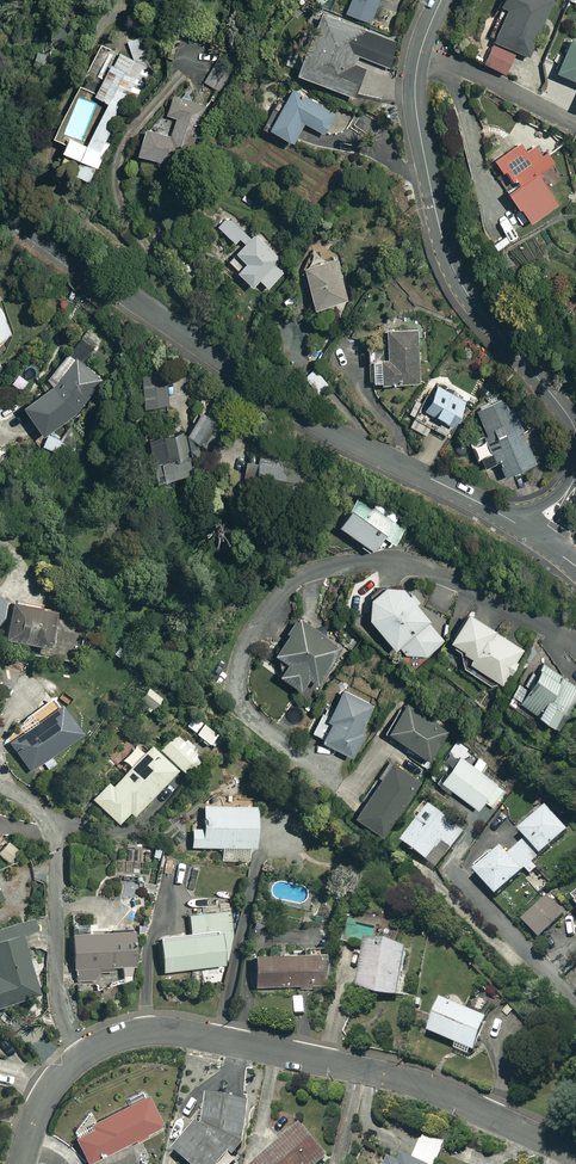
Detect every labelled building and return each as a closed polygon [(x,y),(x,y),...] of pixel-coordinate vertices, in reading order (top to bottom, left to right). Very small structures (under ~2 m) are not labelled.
[(342,13),(370,22),(377,0),(346,0),(342,13)] [(524,54),(549,0),(495,0),(493,3),(504,8),(490,39),(516,51),(524,54)] [(394,41),(314,9),(288,71),(350,96),(361,68),(350,64),(354,54),(384,66),(394,41)] [(109,98),(123,106),(128,97),(137,102),(152,74),(143,69),(154,48),(120,30),(109,51),(98,44),(85,67),(93,71),(85,86),(109,98)] [(570,37),(555,71),(575,80),(575,39),(570,37)] [(516,51),(490,39),(480,61),(506,73),(516,51)] [(239,63),(224,52),(203,81),(219,92),(239,63)] [(135,149),(170,163),(204,102),(175,86),(163,108),(175,115),(166,133),(145,123),(135,149)] [(333,113),(288,86),(264,127),(287,141),(300,120),(321,133),(333,113)] [(123,106),(109,98),(102,111),(78,99),(61,132),(65,134),(59,145),(78,155),(71,168),(88,177),(95,164),(97,166),(109,143),(105,140),(123,106)] [(537,156),(526,137),(490,159),(507,186),(502,189),(512,206),(503,211),(513,228),(554,204),(534,171),(549,162),(544,152),(537,156)] [(217,223),(234,242),(239,237),(242,241),(234,248),(244,259),(235,266),(249,281),(257,275),(267,286),(282,272),(273,262),(279,256),(252,226),(246,231),(229,213),(217,223)] [(339,257),(305,262),(312,304),(346,299),(339,257)] [(15,333),(0,313),(0,344),(15,333)] [(412,328),(381,329),(382,355),(366,355),(367,378),(412,378),(412,328)] [(97,382),(76,351),(16,394),(36,423),(97,382)] [(313,361),(301,373),(319,391),(331,378),(313,361)] [(166,367),(140,367),(140,401),(166,401),(166,367)] [(465,399),(434,381),(421,405),(452,422),(465,399)] [(528,425),(520,429),(504,396),(475,409),(485,432),(467,440),(479,466),(496,458),(503,473),(533,459),(525,442),(534,438),(528,425)] [(186,428),(194,434),(188,441),(200,450),(221,423),(201,408),(186,428)] [(189,466),(185,425),(146,430),(151,471),(189,466)] [(65,441),(47,430),(41,441),(59,452),(65,441)] [(393,537),(405,520),(359,488),(337,519),(370,542),(380,528),(393,537)] [(400,583),(384,579),(368,593),(366,610),(392,641),(394,639),(405,651),(423,654),(442,638),(424,616),(427,614),(400,583)] [(54,605),(10,598),(3,637),(47,645),(54,605)] [(464,645),(460,651),(461,663),(490,683),(501,681),(523,648),(492,627),(493,625),(466,606),(447,633),(464,645)] [(340,647),(298,615),(273,647),(285,656),(277,666),(298,683),(307,671),(316,678),(340,647)] [(538,657),(514,689),(554,719),(575,689),(575,685),(538,657)] [(4,665),(0,671),(0,697),(1,698),(18,675),(4,665)] [(373,703),(340,686),(325,714),(329,716),(320,735),(349,750),(373,703)] [(54,701),(52,703),(48,699),(29,715),(27,712),(15,723),(20,729),(6,741),(29,769),(77,729),(54,701)] [(446,729),(406,701),(388,727),(428,755),(446,729)] [(176,767),(184,775),(202,756),(174,730),(156,750),(176,767)] [(176,767),(156,750),(148,743),(111,784),(106,781),(90,798),(118,823),(129,811),(133,815),(175,768),(176,767)] [(505,789),(458,754),(440,778),(477,806),(482,798),(492,806),(505,789)] [(419,779),(392,760),(354,813),(381,832),(419,779)] [(254,804),(201,804),(201,827),(190,827),(190,846),(221,846),(221,861),(254,861),(254,804)] [(464,831),(430,804),(401,840),(426,859),(442,840),(451,848),(464,831)] [(567,829),(545,805),(518,829),(540,854),(567,829)] [(7,839),(0,847),(0,855),(6,860),(17,849),(7,839)] [(494,894),(522,870),(527,876),(537,868),(531,862),(537,857),(523,841),(508,854),(501,845),(473,869),(494,894)] [(563,914),(547,895),(521,918),(538,937),(563,914)] [(232,960),(225,908),(187,914),(189,933),(156,937),(161,970),(232,960)] [(35,931),(33,918),(18,920),(20,933),(35,931)] [(18,927),(0,933),(0,1004),(38,992),(18,927)] [(129,927),(69,931),(73,981),(96,979),(95,971),(120,969),(120,975),(132,974),(129,927)] [(408,947),(366,938),(356,987),(398,995),(408,947)] [(321,949),(251,951),(252,984),(322,983),(321,949)] [(304,996),(294,997),(295,1013),(306,1012),(304,996)] [(486,1016),(440,998),(427,1030),(458,1042),(456,1048),(471,1054),(486,1016)] [(146,1136),(144,1132),(161,1123),(145,1092),(89,1123),(91,1126),(72,1136),(87,1163),(133,1138),(135,1142),(146,1136)] [(209,1092),(203,1111),(173,1148),(192,1163),(216,1163),(228,1150),(232,1153),(237,1147),(250,1104),(209,1092)] [(299,1124),(252,1163),(317,1163),(326,1156),(299,1124)] [(421,1137),(411,1159),(392,1150),(386,1163),(435,1163),(443,1146),(421,1137)]
